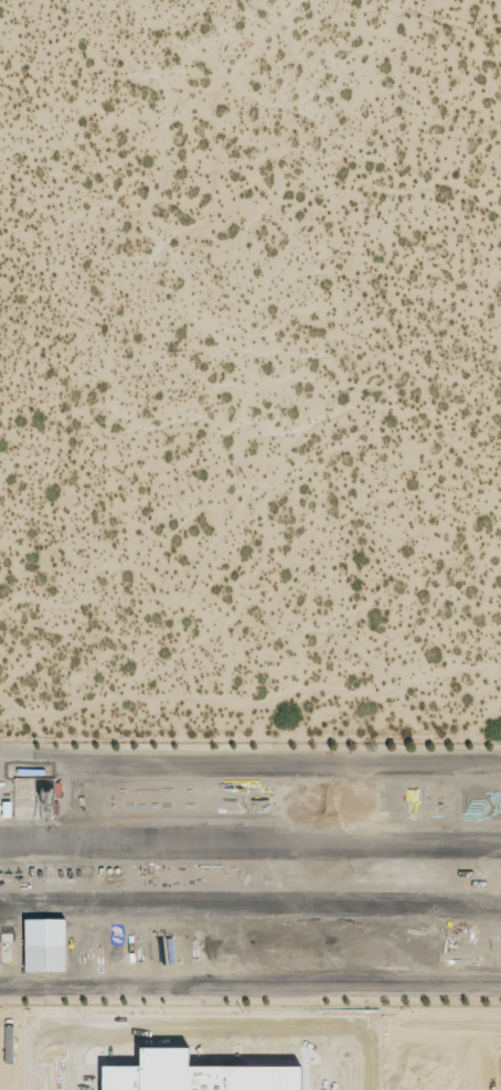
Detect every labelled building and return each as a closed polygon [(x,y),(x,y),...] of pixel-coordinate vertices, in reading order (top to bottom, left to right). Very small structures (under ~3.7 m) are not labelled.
[(15,798),(14,821),(34,821),(34,798),(15,798)] [(66,971),(66,920),(26,920),(26,971),(66,971)] [(486,1007),(0,1008),(0,1089),(486,1089),(486,1007)]
